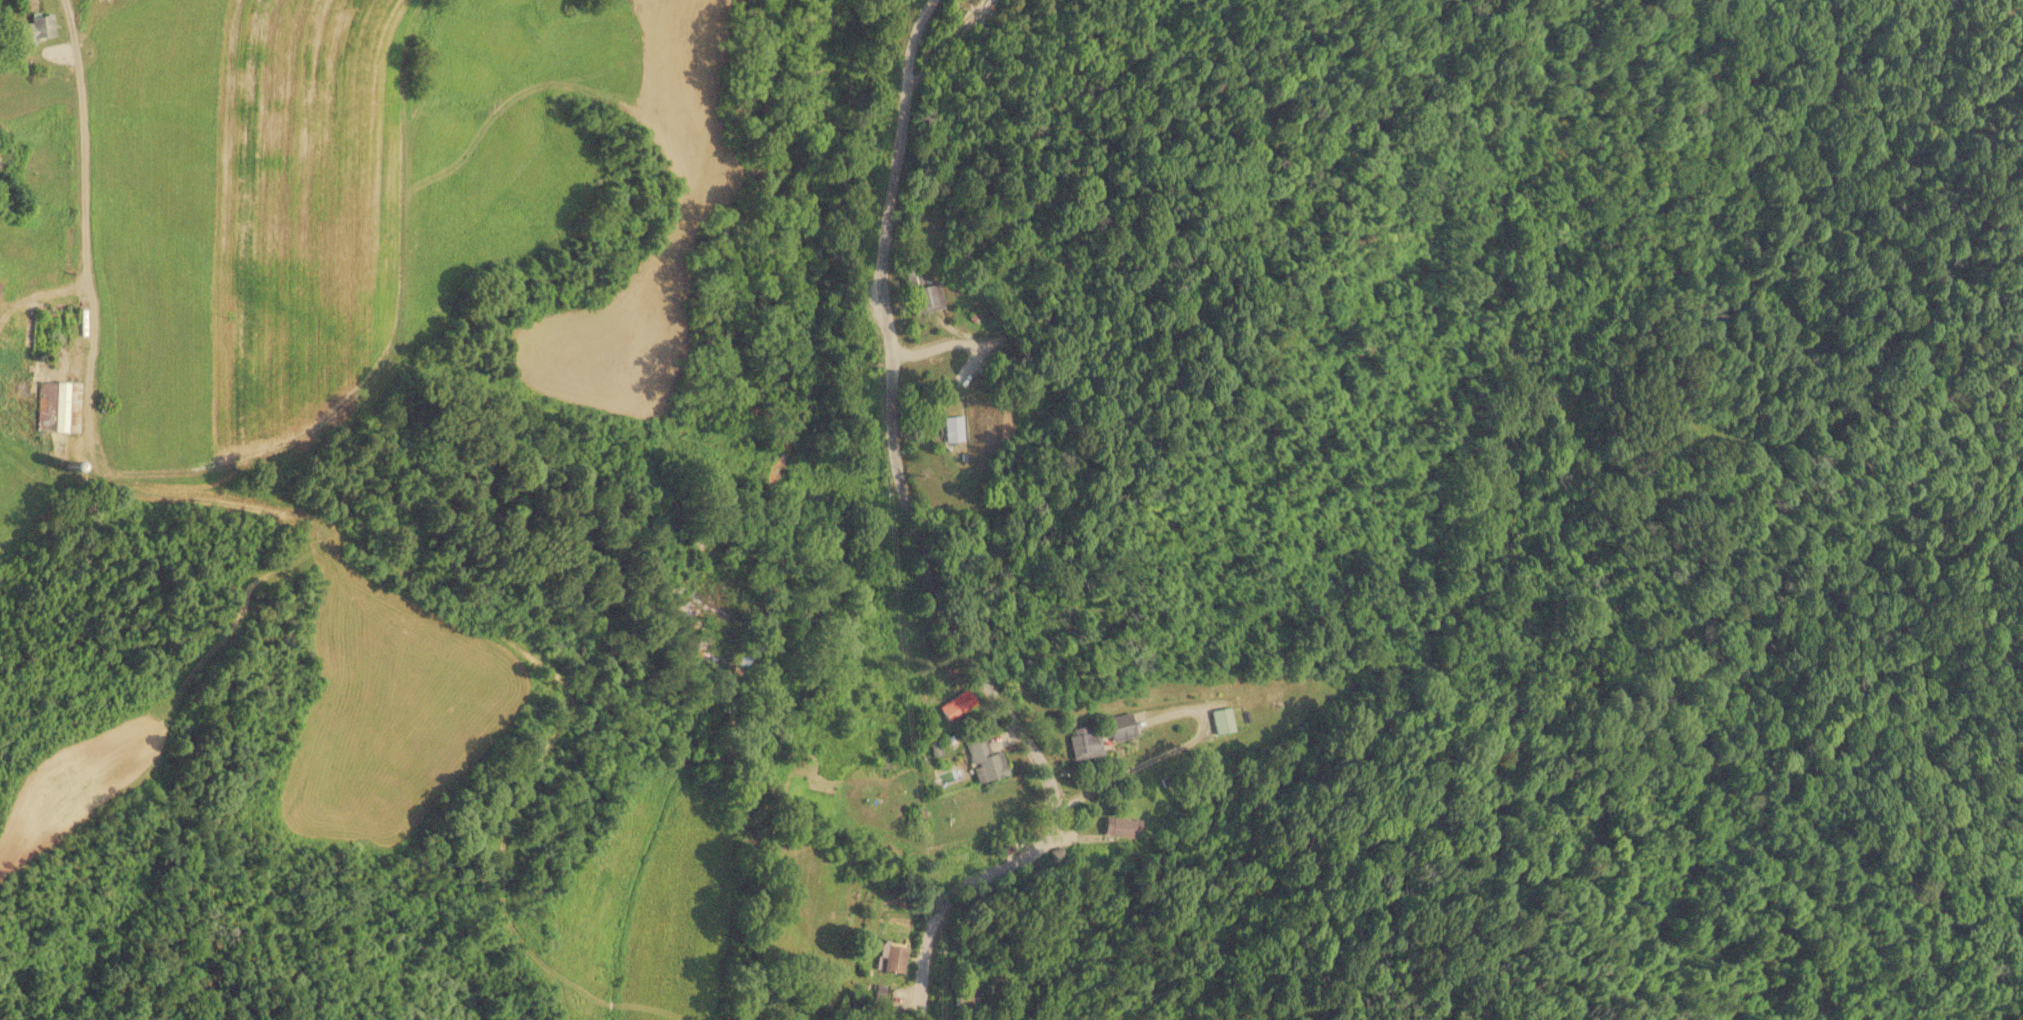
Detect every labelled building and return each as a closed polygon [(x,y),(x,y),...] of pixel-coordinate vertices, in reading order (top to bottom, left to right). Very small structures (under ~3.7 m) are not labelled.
[(31,18),(31,23),(22,24),(23,41),(55,38),(54,16),(31,18)] [(922,284),(922,259),(907,259),(907,284),(922,284)] [(944,299),(937,300),(934,285),(910,289),(913,314),(945,309),(944,299)] [(79,434),(79,383),(55,383),(55,434),(79,434)] [(945,418),(946,442),(964,442),(964,418),(945,418)] [(947,721),(976,705),(968,690),(939,706),(947,721)] [(1213,712),(1217,735),(1235,732),(1231,708),(1213,712)] [(1112,743),(1137,738),(1132,713),(1107,719),(1112,743)] [(1088,733),(1088,728),(1069,730),(1072,760),(1103,756),(1101,731),(1088,733)] [(1008,775),(1001,753),(991,756),(986,738),(967,744),(978,784),(1008,775)] [(904,975),(908,947),(880,943),(876,971),(904,975)] [(980,989),(958,986),(955,1008),(977,1011),(980,989)]
